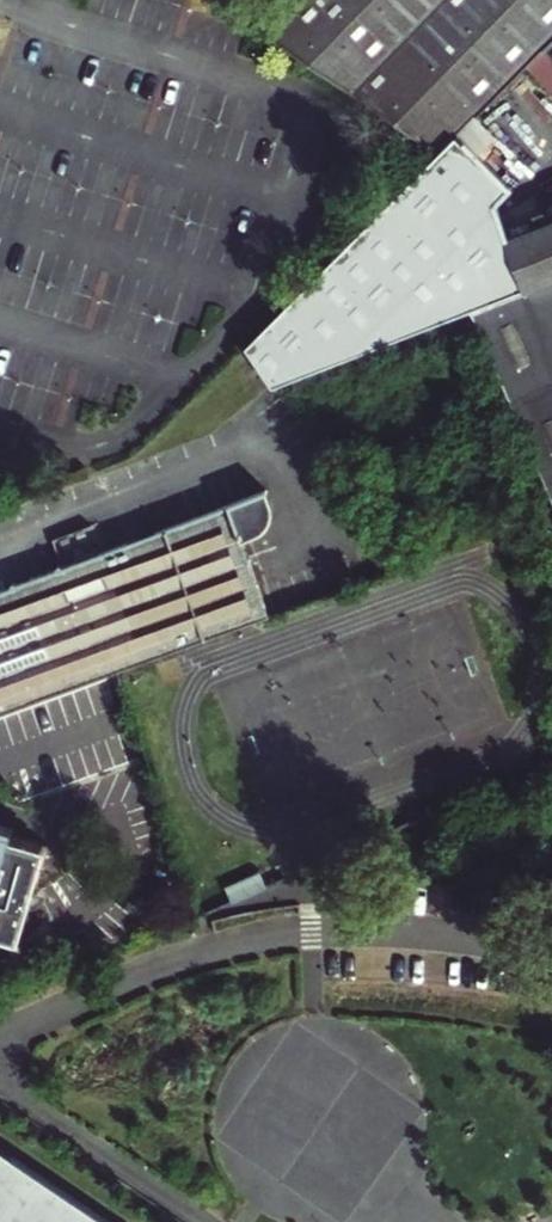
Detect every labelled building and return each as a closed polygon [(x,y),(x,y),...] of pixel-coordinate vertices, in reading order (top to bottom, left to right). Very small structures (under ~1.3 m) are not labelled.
[(513,242),(500,206),(513,191),(460,138),(528,70),(551,94),(551,0),(280,0),(261,29),(443,155),(251,350),(279,389),(478,310),(551,281),(551,226),(513,242)] [(478,310),(547,483),(551,494),(551,281),(478,310)] [(0,589),(0,708),(269,609),(241,533),(262,525),(268,520),(270,517),(272,509),(272,505),(271,501),(265,486),(0,589)] [(21,935),(47,839),(11,829),(13,825),(0,821),(0,929),(21,935)] [(0,1146),(0,1221),(117,1221),(0,1146)]
